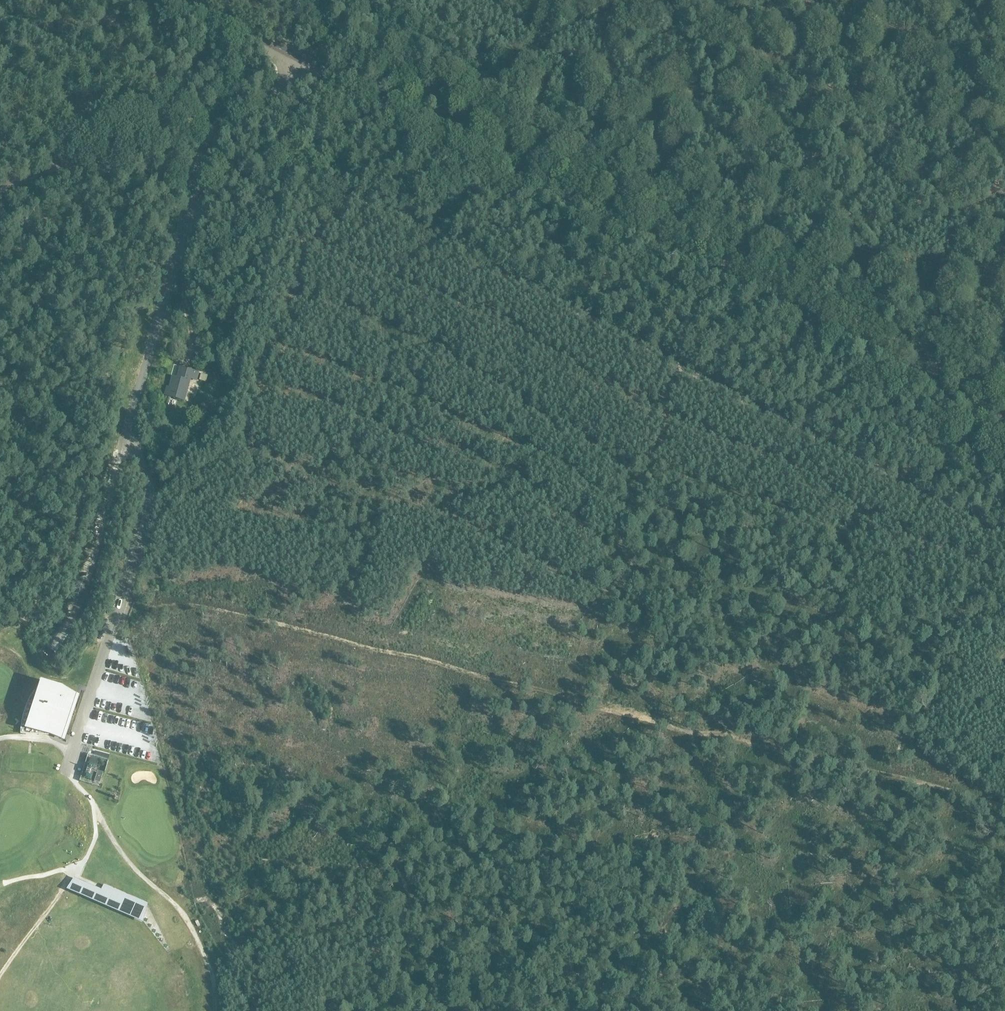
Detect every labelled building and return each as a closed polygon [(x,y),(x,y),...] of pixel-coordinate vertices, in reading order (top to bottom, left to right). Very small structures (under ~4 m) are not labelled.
[(166,388),(164,395),(167,396),(183,400),(189,378),(195,380),(197,373),(180,368),(177,379),(172,378),(169,389),(166,388)] [(201,374),(199,381),(206,383),(208,376),(201,374)] [(20,732),(39,733),(39,728),(45,728),(45,733),(46,733),(62,739),(76,696),(61,691),(62,688),(42,683),(38,696),(33,694),(31,697),(29,701),(28,704),(26,708),(25,712),(23,716),(23,720),(22,724),(21,728),(21,731),(20,731),(20,732)] [(120,756),(110,753),(95,749),(94,755),(108,759),(119,762),(120,756)] [(90,758),(83,778),(90,780),(97,760),(90,758)] [(97,771),(94,781),(99,783),(103,773),(97,771)] [(73,879),(66,891),(100,905),(101,901),(105,893),(73,879)]
